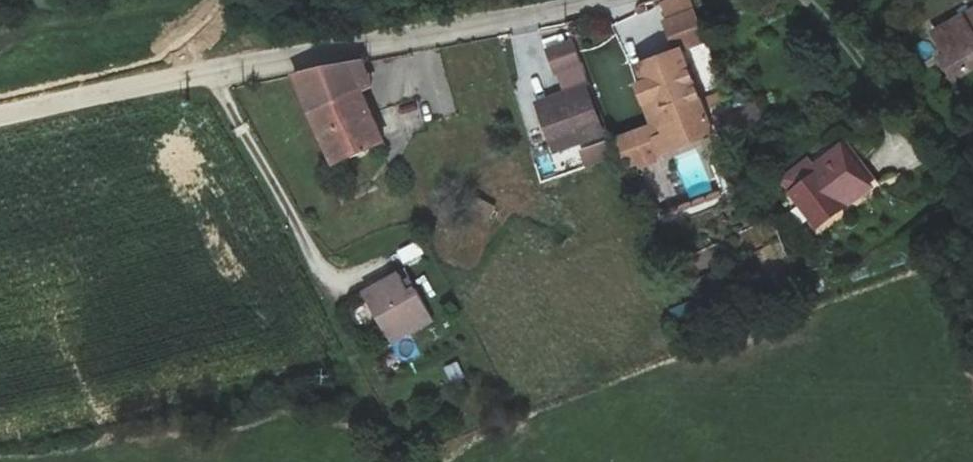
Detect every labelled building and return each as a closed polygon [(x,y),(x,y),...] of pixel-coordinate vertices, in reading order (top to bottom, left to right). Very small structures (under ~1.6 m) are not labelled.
[(679,53),(706,44),(687,0),(669,0),(659,4),(677,49),(679,53)] [(934,32),(946,54),(940,57),(952,79),(972,67),(972,11),(934,32)] [(553,153),(605,134),(571,41),(549,49),(564,92),(535,103),(553,153)] [(677,49),(637,64),(643,82),(635,85),(650,124),(614,138),(626,172),(712,140),(679,53),(677,49)] [(304,108),(356,91),(369,86),(357,62),(313,72),(290,76),(304,108)] [(356,91),(304,108),(333,166),(385,149),(356,91)] [(578,150),(584,167),(613,157),(607,140),(578,150)] [(809,158),(780,179),(816,230),(876,187),(844,142),(814,164),(809,158)] [(402,264),(423,255),(417,241),(397,250),(402,264)] [(434,320),(411,279),(401,284),(396,274),(364,291),(392,343),(434,320)] [(450,386),(465,380),(457,361),(442,367),(450,386)]
